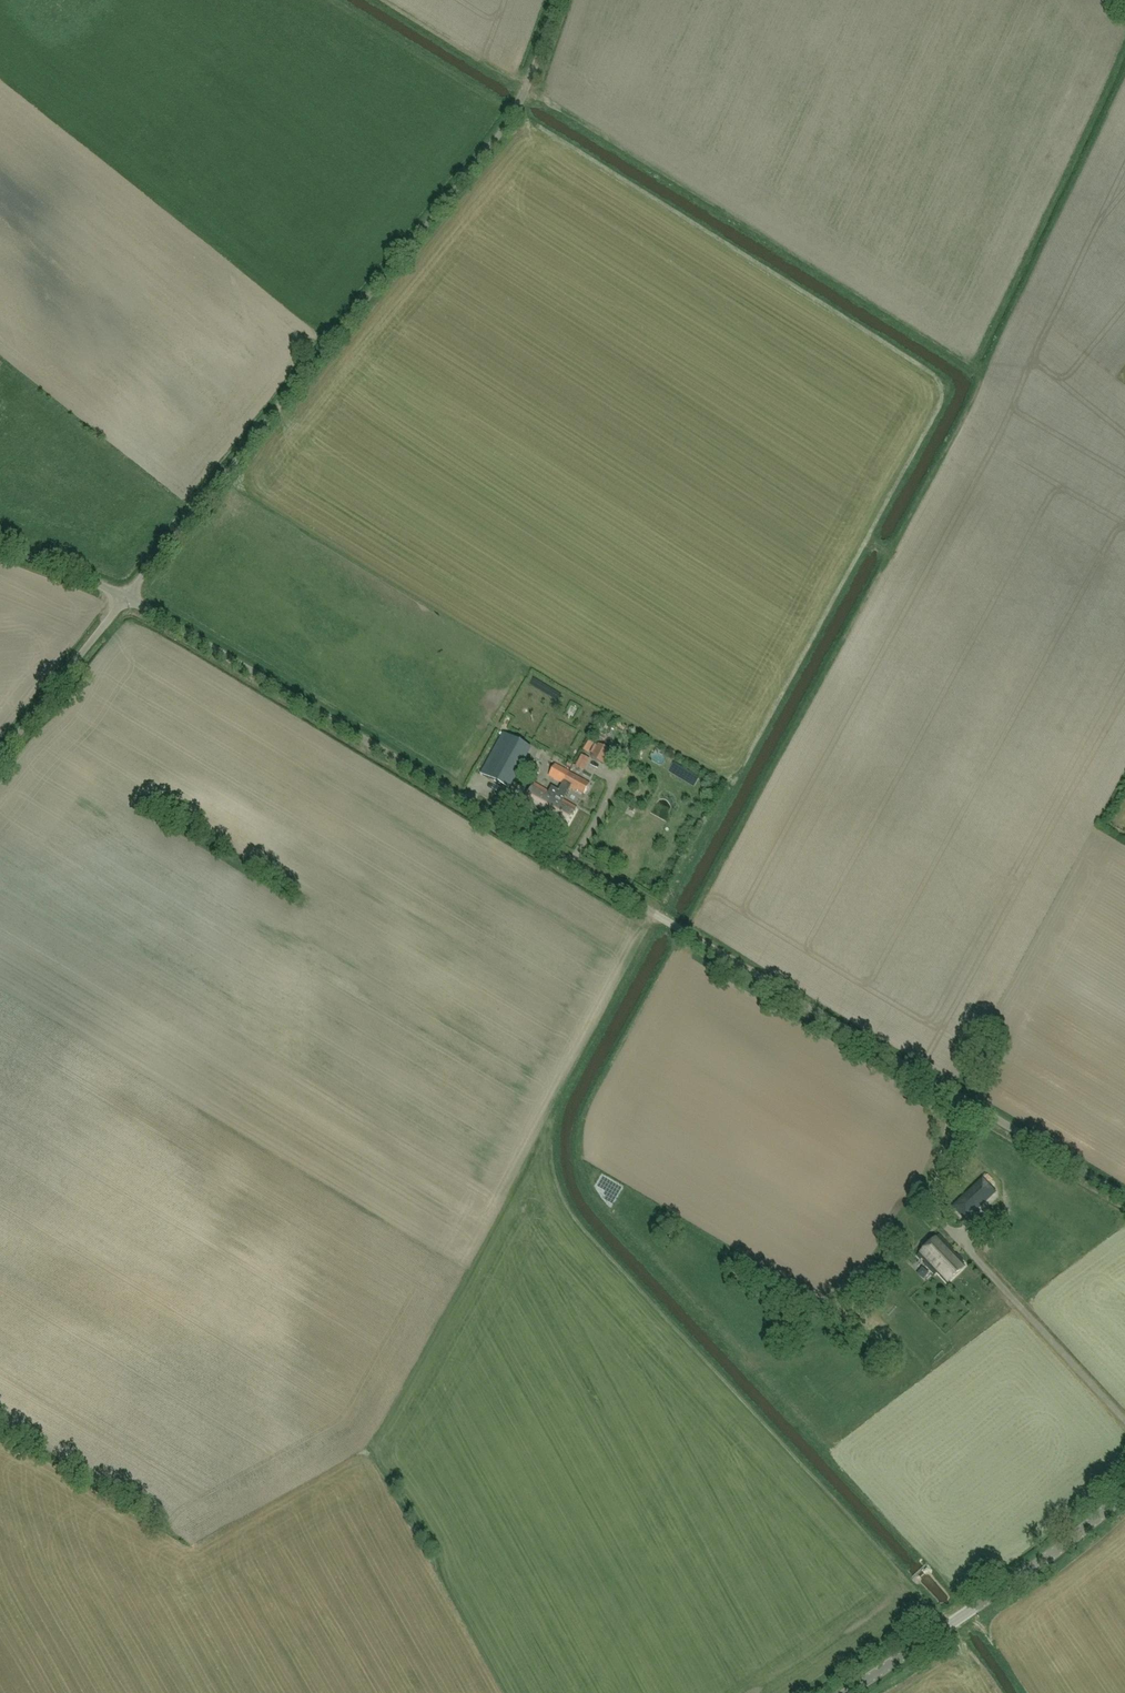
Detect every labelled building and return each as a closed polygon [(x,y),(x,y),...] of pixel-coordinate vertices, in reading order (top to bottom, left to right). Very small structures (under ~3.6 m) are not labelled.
[(504,722),(507,728),(514,725),(510,718),(504,722)] [(504,786),(526,746),(504,733),(481,774),(504,786)] [(604,764),(610,753),(598,746),(592,758),(604,764)] [(577,765),(585,769),(591,757),(583,753),(577,765)] [(590,784),(556,764),(550,776),(578,792),(578,791),(585,794),(590,784)] [(522,808),(543,820),(559,791),(552,787),(549,792),(535,784),(522,808)] [(559,791),(543,820),(564,832),(577,808),(564,800),(566,795),(559,791)] [(967,1220),(976,1211),(995,1192),(983,1180),(953,1207),(966,1220),(967,1220)] [(948,1283),(965,1268),(961,1263),(963,1261),(940,1236),(919,1256),(935,1273),(937,1271),(948,1283)] [(926,1267),(921,1274),(927,1278),(932,1271),(926,1267)]
